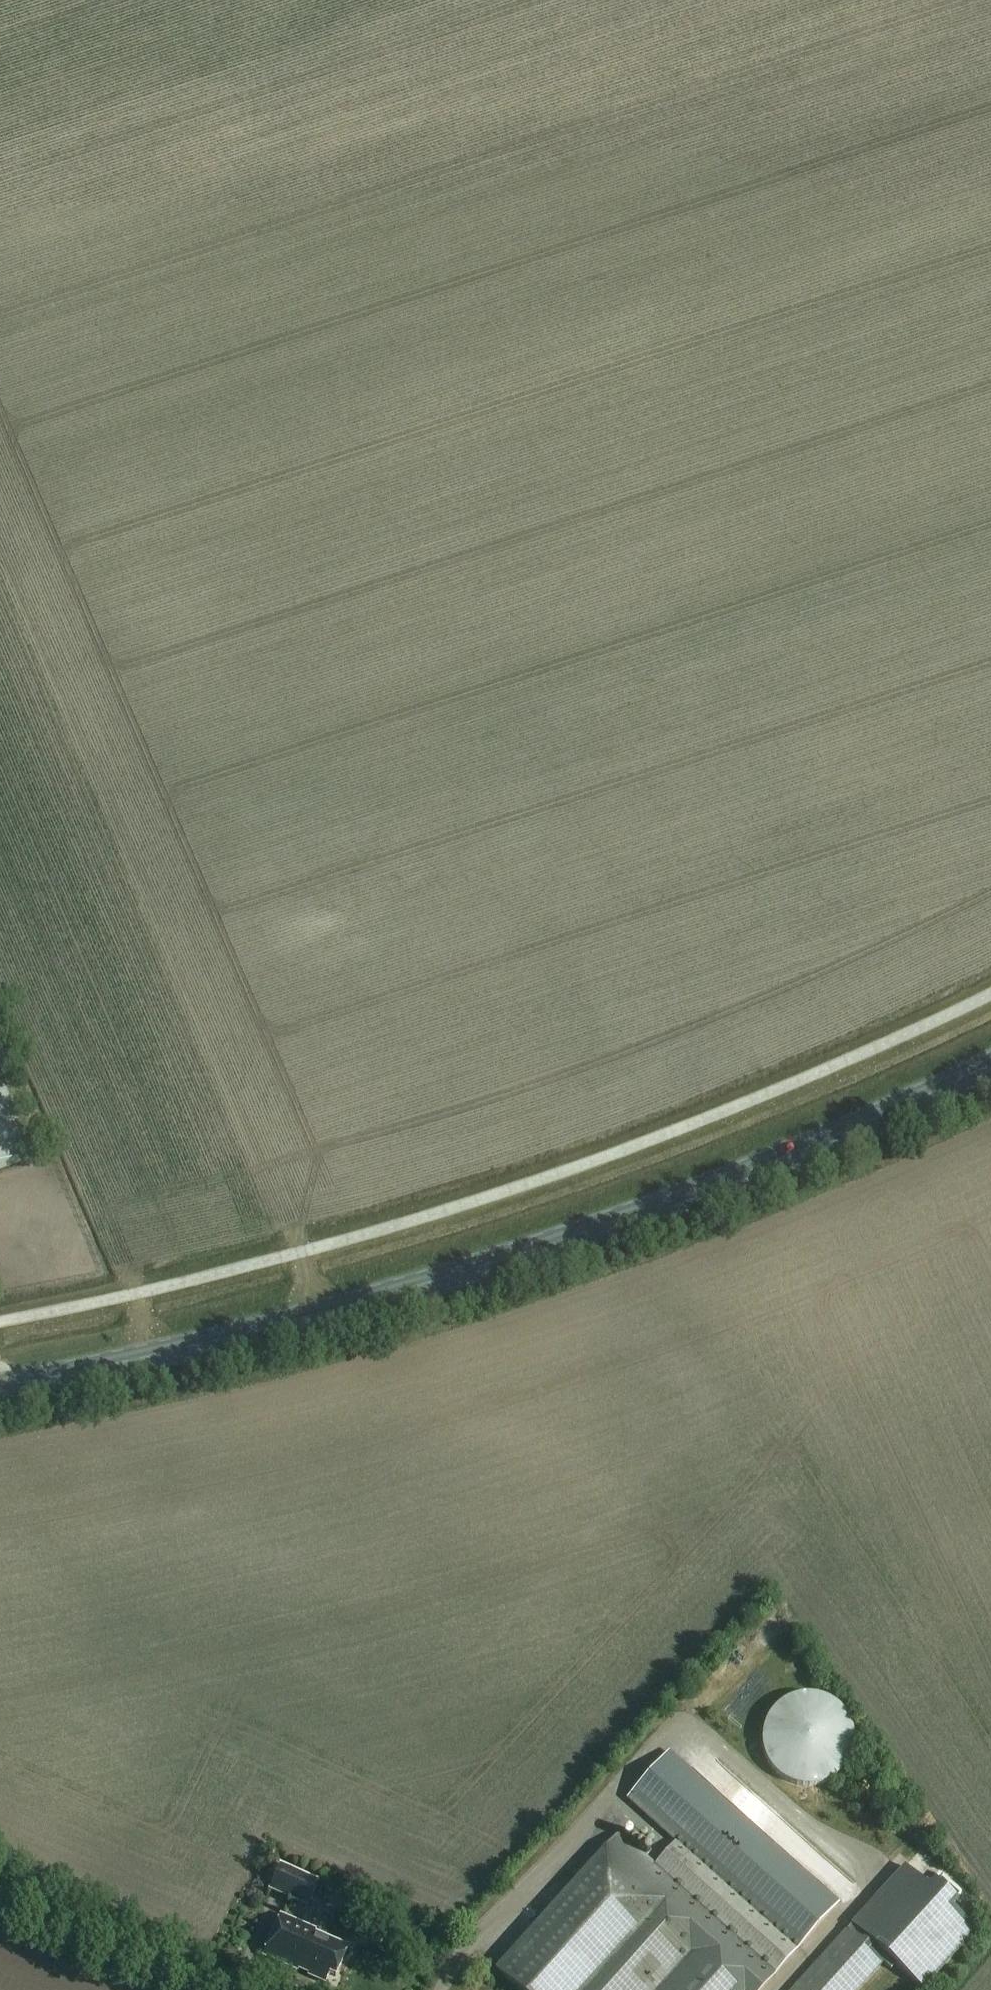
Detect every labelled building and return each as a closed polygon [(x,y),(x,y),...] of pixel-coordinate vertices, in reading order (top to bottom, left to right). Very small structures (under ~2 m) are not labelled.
[(29,1158),(0,1077),(0,1168),(29,1158)] [(788,1700),(771,1716),(763,1737),(768,1760),(783,1778),(805,1785),(828,1781),(845,1765),(853,1743),(848,1721),(833,1703),(811,1696),(788,1700)] [(494,1968),(519,1989),(759,1989),(773,1974),(795,1949),(837,1903),(669,1754),(627,1800),(676,1843),(654,1868),(617,1834),(494,1968)] [(714,1790),(725,1781),(708,1762),(698,1772),(714,1790)] [(270,1889),(309,1905),(319,1880),(280,1864),(270,1889)] [(905,1867),(852,1926),(923,1989),(976,1931),(952,1910),(958,1902),(933,1880),(927,1887),(905,1867)] [(301,1975),(316,1980),(319,1973),(328,1976),(339,1948),(303,1933),(304,1930),(277,1920),(262,1959),(288,1969),(291,1961),(304,1966),(301,1975)] [(882,1960),(846,1929),(790,1989),(855,1989),(882,1960)]
